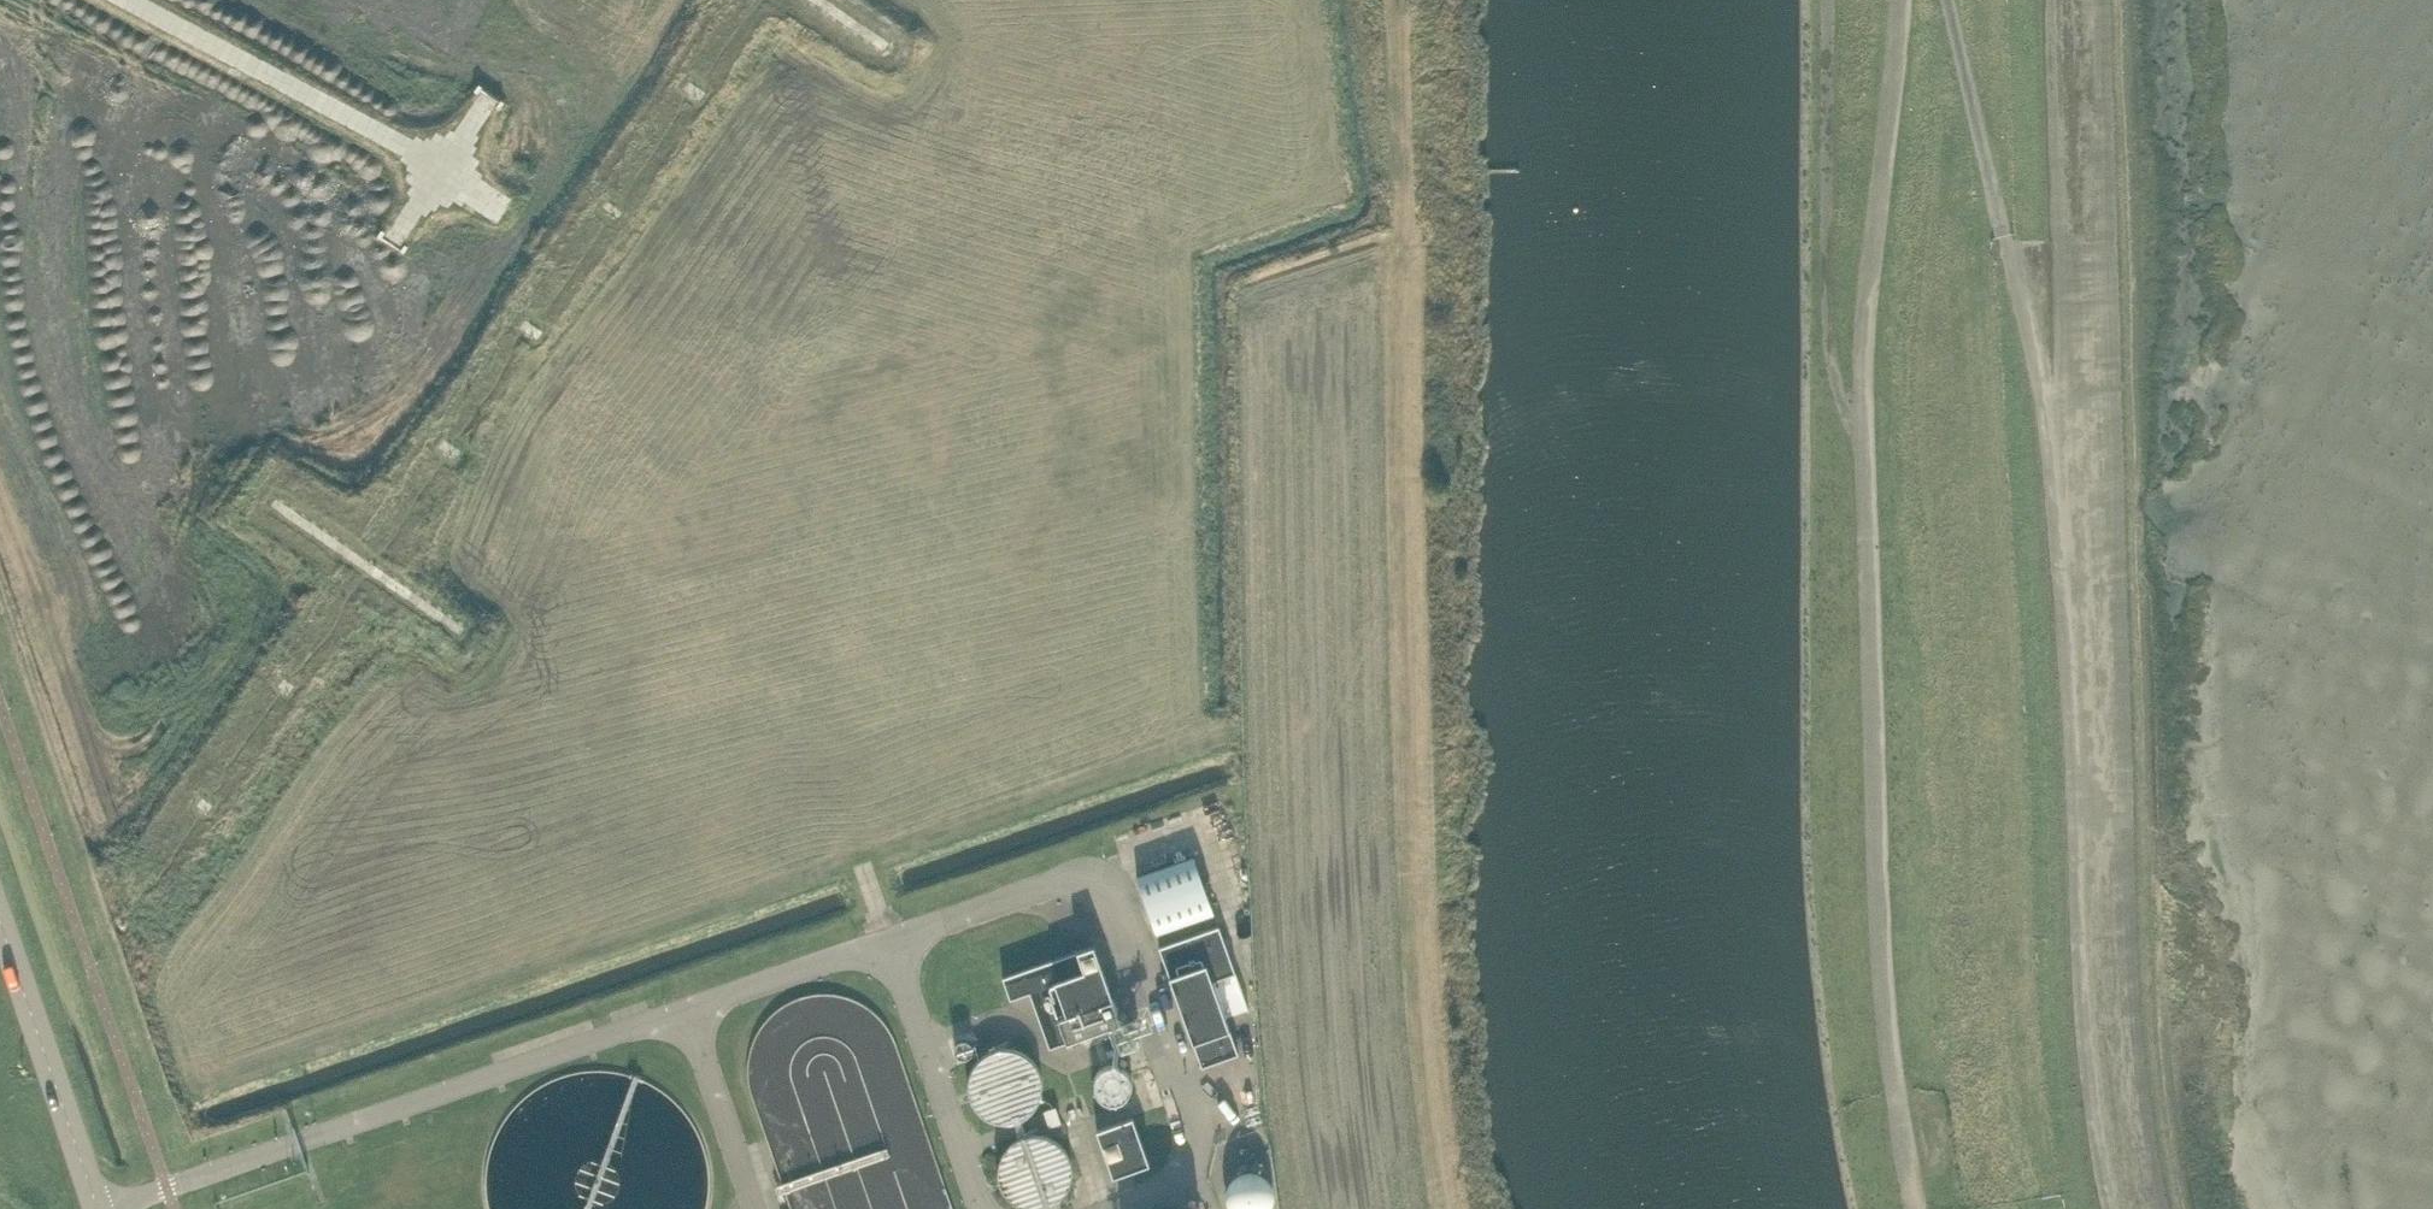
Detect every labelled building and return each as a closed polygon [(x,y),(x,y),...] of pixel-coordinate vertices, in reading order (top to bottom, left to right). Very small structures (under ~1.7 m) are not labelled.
[(1171,926),(1217,910),(1199,859),(1154,875),(1171,926)] [(1219,923),(1160,943),(1203,1062),(1238,1048),(1214,976),(1236,969),(1219,923)] [(1122,1018),(1094,941),(1002,974),(1011,996),(1032,990),(1049,1044),(1113,1022),(1118,1036),(1154,1023),(1149,1009),(1122,1018)] [(1037,1087),(1038,1080),(1037,1074),(1035,1068),(1032,1061),(1028,1056),(1022,1051),(1017,1049),(1011,1047),(1004,1046),(996,1047),(991,1049),(986,1051),(980,1056),(973,1066),(971,1072),(970,1079),(970,1085),(972,1092),(974,1096),(978,1102),(983,1106),(991,1111),(1000,1114),(1008,1114),(1014,1112),(1017,1111),(1026,1105),(1030,1101),(1034,1094),(1037,1087)] [(1124,1066),(1123,1065),(1118,1063),(1115,1063),(1111,1063),(1108,1064),(1105,1066),(1102,1068),(1100,1070),(1098,1073),(1096,1076),(1095,1079),(1095,1083),(1095,1086),(1096,1089),(1098,1092),(1100,1095),(1102,1098),(1105,1100),(1108,1101),(1111,1102),(1115,1102),(1118,1102),(1121,1101),(1124,1100),(1127,1098),(1130,1095),(1132,1092),(1133,1089),(1134,1086),(1134,1083),(1134,1079),(1133,1076),(1132,1073),(1130,1070),(1127,1068),(1124,1066)] [(1150,1159),(1133,1113),(1098,1125),(1113,1172),(1150,1159)] [(1066,1173),(1066,1167),(1066,1161),(1064,1155),(1062,1151),(1058,1145),(1056,1143),(1049,1139),(1043,1136),(1038,1135),(1032,1135),(1026,1136),(1021,1138),(1014,1143),(1011,1147),(1007,1153),(1005,1159),(1004,1165),(1005,1176),(1007,1181),(1011,1186),(1014,1190),(1021,1195),(1032,1198),(1038,1198),(1043,1197),(1049,1194),(1056,1190),(1059,1186),(1064,1179),(1066,1173)] [(1255,1169),(1252,1169),(1247,1169),(1243,1170),(1239,1172),(1236,1175),(1233,1178),(1230,1181),(1228,1185),(1227,1189),(1227,1194),(1227,1198),(1228,1202),(1230,1206),(1232,1208),(1271,1208),(1273,1206),(1275,1202),(1276,1198),(1276,1194),(1276,1189),(1275,1185),(1273,1181),(1271,1178),(1268,1175),(1264,1172),(1262,1171),(1255,1169)]
